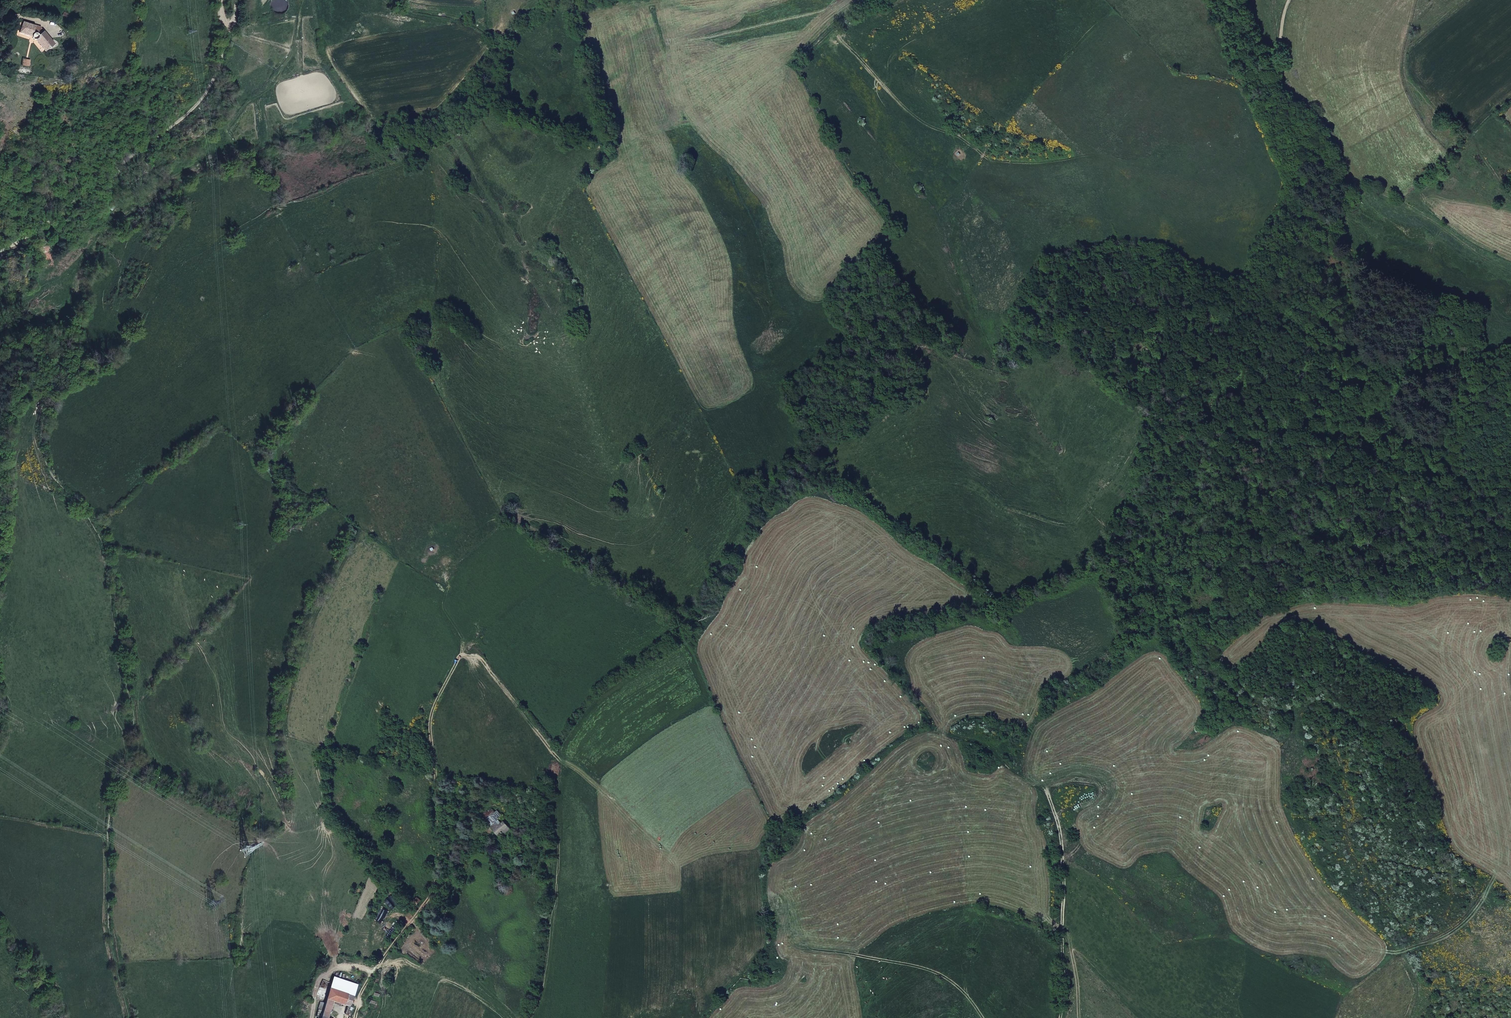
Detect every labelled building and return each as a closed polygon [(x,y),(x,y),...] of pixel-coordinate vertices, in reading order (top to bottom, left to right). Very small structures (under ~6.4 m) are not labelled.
[(34,39),(36,40),(45,51),(55,44),(44,31),(38,35),(37,34),(41,27),(35,25),(23,21),(19,32),(32,36),(32,37),(33,38),(34,39)] [(468,798),(464,803),(473,810),(477,805),(468,798)] [(491,827),(498,836),(501,836),(504,833),(505,833),(510,829),(503,821),(501,823),(498,819),(502,816),(497,811),(495,812),(492,809),(488,812),(487,812),(482,816),(486,820),(487,819),(492,826),(491,827)] [(333,977),(329,989),(354,997),(357,985),(333,977)] [(317,1017),(327,1017),(332,1002),(347,1007),(349,1007),(354,997),(329,989),(325,1003),(322,1011),(318,1010),(316,1016),(318,1017),(317,1017)]
